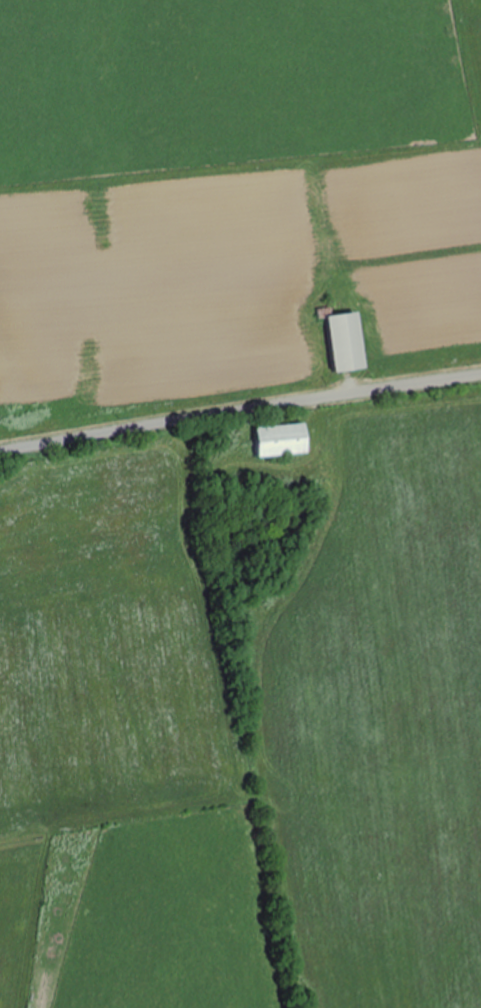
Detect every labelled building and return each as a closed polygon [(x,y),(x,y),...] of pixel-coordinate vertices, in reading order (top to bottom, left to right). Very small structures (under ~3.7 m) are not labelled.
[(329,316),(337,373),(369,368),(361,312),(329,316)] [(259,427),(261,457),(311,454),(309,424),(259,427)]
